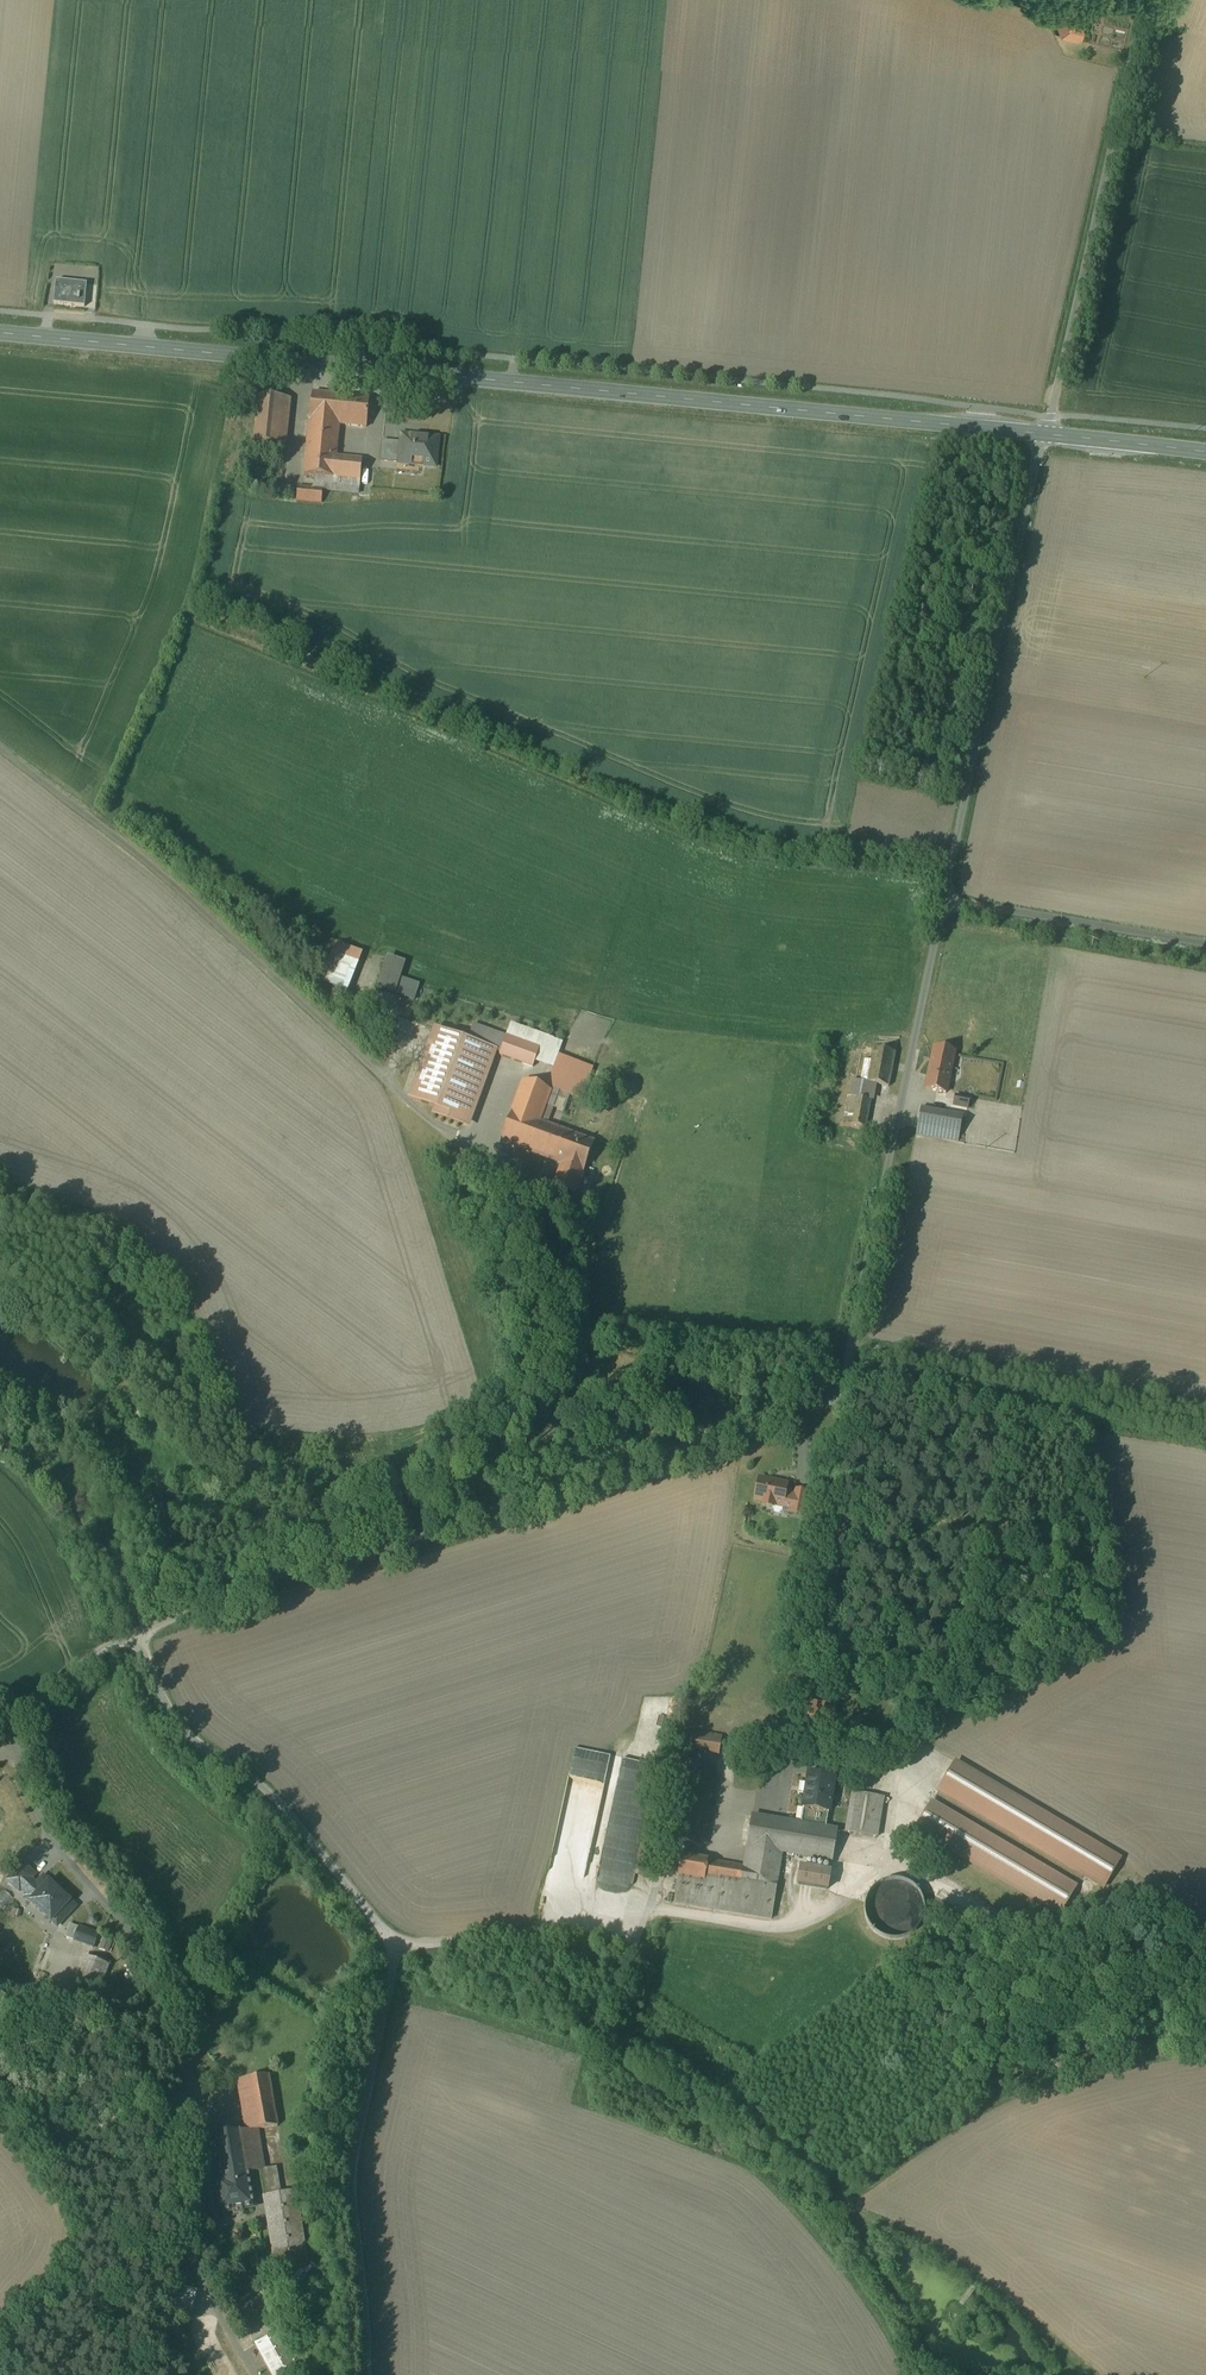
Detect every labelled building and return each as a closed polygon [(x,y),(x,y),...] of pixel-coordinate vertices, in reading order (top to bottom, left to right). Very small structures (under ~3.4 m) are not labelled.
[(1074,24),(1069,9),(1053,15),(1061,38),(1081,43),(1085,27),(1074,24)] [(87,285),(56,282),(54,305),(84,308),(87,285)] [(344,397),(312,394),(310,423),(309,423),(304,477),(314,478),(335,459),(339,426),(344,397)] [(283,400),(259,397),(254,444),(278,447),(283,400)] [(369,400),(344,397),(339,426),(367,429),(369,400)] [(425,441),(415,440),(415,438),(414,438),(414,440),(403,439),(403,437),(402,437),(401,446),(399,462),(400,462),(406,463),(406,465),(419,466),(419,467),(435,469),(438,441),(425,439),(425,441)] [(401,446),(383,444),(384,443),(382,443),(380,463),(400,465),(400,462),(399,462),(401,446)] [(335,459),(314,478),(313,489),(298,487),(296,502),(321,504),(323,491),(359,494),(362,462),(335,459)] [(346,947),(331,984),(345,990),(361,952),(346,947)] [(419,986),(382,974),(376,987),(414,1000),(419,986)] [(467,1042),(435,1030),(411,1098),(437,1108),(435,1115),(462,1125),(489,1050),(500,1054),(506,1038),(472,1025),(467,1042)] [(539,1050),(506,1038),(500,1054),(499,1056),(533,1068),(539,1050)] [(955,1052),(934,1048),(925,1090),(946,1094),(955,1052)] [(895,1054),(874,1050),(867,1084),(888,1087),(895,1054)] [(545,1090),(523,1082),(501,1142),(536,1155),(546,1126),(559,1092),(581,1100),(584,1091),(591,1093),(596,1080),(590,1078),(593,1068),(558,1056),(545,1090)] [(945,1106),(965,1109),(967,1095),(948,1092),(945,1106)] [(870,1101),(848,1097),(843,1124),(866,1128),(870,1101)] [(946,1113),(921,1109),(916,1135),(942,1140),(946,1113)] [(592,1143),(546,1126),(536,1155),(563,1165),(555,1186),(574,1193),(576,1186),(579,1187),(582,1177),(580,1176),(582,1172),(583,1172),(583,1170),(592,1145),(593,1143),(592,1142),(592,1143)] [(787,1486),(759,1480),(755,1501),(764,1503),(763,1506),(773,1508),(774,1505),(791,1509),(794,1495),(785,1493),(787,1486)] [(808,1494),(794,1491),(791,1509),(790,1513),(803,1516),(808,1494)] [(817,1495),(808,1494),(803,1516),(813,1518),(817,1495)] [(805,1536),(794,1534),(793,1541),(804,1543),(805,1536)] [(722,1738),(683,1732),(680,1750),(719,1756),(722,1738)] [(571,1749),(567,1772),(603,1777),(607,1755),(571,1749)] [(1120,1860),(955,1763),(939,1791),(1104,1888),(1120,1860)] [(709,1769),(688,1765),(675,1843),(696,1847),(709,1769)] [(834,1779),(809,1775),(807,1787),(808,1787),(804,1809),(806,1810),(803,1826),(821,1829),(824,1812),(829,1813),(834,1779)] [(870,1796),(853,1793),(846,1833),(864,1836),(870,1796)] [(883,1798),(870,1796),(864,1836),(877,1838),(883,1798)] [(1076,1888),(931,1803),(915,1831),(1060,1916),(1076,1888)] [(803,1826),(752,1817),(747,1847),(748,1847),(744,1867),(741,1887),(775,1893),(782,1853),(832,1861),(837,1832),(821,1829),(803,1826)] [(744,1867),(708,1861),(681,1856),(678,1877),(704,1881),(741,1887),(744,1867)] [(20,1894),(22,1892),(24,1894),(36,1881),(34,1879),(37,1875),(23,1862),(5,1881),(20,1894)] [(826,1872),(793,1865),(789,1885),(821,1892),(826,1872)] [(77,1907),(42,1874),(36,1881),(24,1894),(21,1897),(57,1929),(77,1907)] [(741,1887),(704,1881),(678,1877),(674,1904),(771,1920),(776,1894),(775,1893),(741,1887)] [(936,1915),(938,1906),(936,1898),(931,1890),(923,1885),(914,1884),(905,1886),(897,1891),(893,1899),(891,1908),(893,1917),(898,1924),(906,1929),(915,1930),(924,1928),(931,1923),(936,1915)] [(98,1935),(79,1928),(79,1930),(68,1926),(64,1937),(94,1948),(98,1935)] [(60,1957),(35,1948),(27,1970),(52,1980),(60,1957)] [(86,1957),(74,1988),(96,1997),(108,1965),(86,1957)] [(276,2167),(265,2169),(258,2129),(277,2126),(269,2075),(244,2079),(253,2129),(213,2136),(220,2177),(252,2172),(260,2170),(264,2196),(280,2194),(280,2193),(276,2167)] [(175,2086),(170,2090),(174,2096),(179,2093),(175,2086)] [(252,2172),(220,2177),(220,2179),(216,2180),(221,2212),(233,2211),(233,2215),(243,2214),(242,2209),(254,2207),(249,2178),(253,2178),(252,2172)] [(280,2194),(264,2196),(275,2266),(306,2261),(295,2190),(280,2193),(280,2194)] [(188,2273),(172,2269),(169,2283),(185,2287),(188,2273)] [(197,2290),(158,2282),(153,2308),(192,2315),(197,2290)] [(253,2285),(247,2286),(242,2288),(237,2292),(235,2297),(234,2303),(235,2308),(239,2313),(244,2316),(251,2317),(257,2316),(262,2313),(266,2308),(268,2302),(267,2296),(263,2291),(259,2287),(253,2285)] [(255,2345),(271,2374),(284,2374),(303,2365),(284,2329),(255,2345)]
